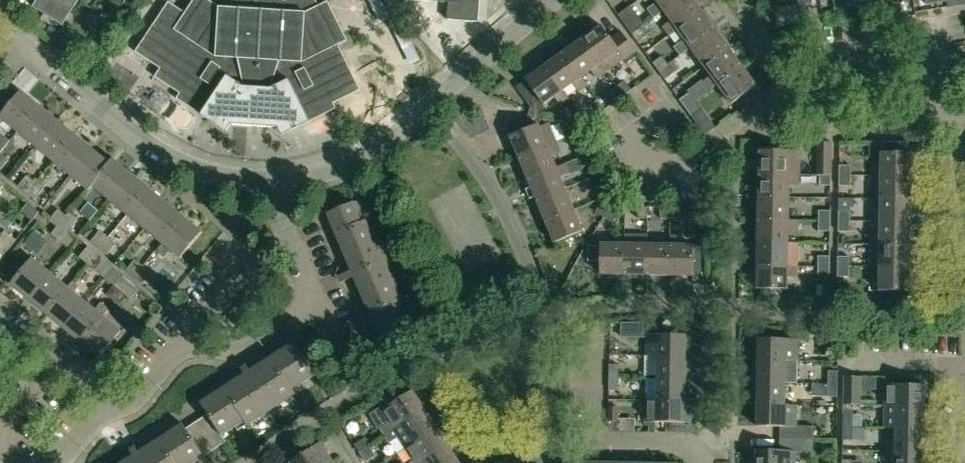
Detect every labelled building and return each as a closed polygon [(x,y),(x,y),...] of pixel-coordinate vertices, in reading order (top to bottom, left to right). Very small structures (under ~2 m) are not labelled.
[(61,24),(77,0),(36,0),(32,6),(61,24)] [(180,21),(163,11),(136,52),(160,69),(155,77),(180,94),(177,99),(201,115),(226,132),(231,124),(278,128),(282,135),(336,109),(333,103),(360,90),(315,0),(194,0),(180,21)] [(394,12),(390,0),(377,0),(383,15),(394,12)] [(448,3),(447,20),(478,22),(479,0),(405,0),(448,3)] [(678,0),(656,0),(664,11),(678,0)] [(664,11),(671,21),(662,27),(668,36),(677,29),(701,11),(693,0),(678,0),(664,11)] [(844,0),(833,0),(835,11),(846,9),(844,0)] [(846,9),(855,7),(854,0),(844,0),(846,9)] [(889,0),(878,0),(880,8),(890,6),(890,4),(889,0)] [(891,16),(902,14),(900,3),(890,4),(890,6),(891,16)] [(811,20),(808,4),(798,5),(801,22),(811,20)] [(617,15),(631,35),(641,28),(640,27),(644,24),(630,5),(617,15)] [(778,26),(801,22),(798,5),(775,9),(778,26)] [(685,39),(674,47),(680,56),(691,48),(715,30),(701,11),(677,29),(685,39)] [(639,55),(621,30),(610,38),(601,25),(581,39),(599,63),(606,73),(624,60),(627,64),(639,55)] [(641,28),(631,35),(637,43),(647,36),(641,28)] [(691,48),(704,66),(728,48),(715,30),(691,48)] [(408,34),(412,56),(423,54),(419,32),(408,34)] [(599,63),(581,39),(562,53),(580,77),(590,70),(596,80),(606,73),(599,63)] [(708,91),(717,84),(741,66),(728,48),(704,66),(711,75),(701,82),(708,91)] [(562,53),(543,67),(561,91),(572,83),(579,93),(587,87),(580,77),(562,53)] [(652,63),(658,72),(668,65),(661,56),(652,63)] [(658,72),(664,79),(678,69),(672,62),(668,65),(658,72)] [(741,66),(717,84),(731,104),(756,86),(741,66)] [(568,100),(561,91),(543,67),(525,80),(534,92),(529,110),(541,115),(544,105),(543,104),(553,97),(560,106),(568,100)] [(624,80),(616,86),(623,95),(631,89),(624,80)] [(623,95),(616,86),(608,92),(615,102),(623,95)] [(39,104),(21,90),(0,115),(0,116),(17,130),(39,104)] [(678,99),(685,108),(694,101),(688,93),(678,99)] [(604,109),(597,100),(589,106),(596,115),(604,109)] [(700,109),(694,101),(685,108),(690,116),(700,109)] [(17,130),(35,145),(56,119),(39,104),(17,130)] [(514,146),(519,157),(546,146),(558,142),(550,123),(539,127),(537,124),(539,124),(541,115),(529,110),(523,130),(509,135),(514,146)] [(74,134),(56,119),(35,145),(53,160),(74,134)] [(74,134),(53,160),(70,174),(92,148),(74,134)] [(881,141),(881,166),(870,165),(870,176),(874,176),(874,175),(881,175),(911,176),(911,152),(908,152),(908,142),(881,141)] [(519,157),(527,177),(555,166),(551,157),(562,152),(558,142),(546,146),(519,157)] [(831,142),(817,142),(816,174),(819,174),(830,175),(831,142)] [(574,148),(578,158),(589,153),(585,146),(584,143),(574,148)] [(108,162),(92,148),(70,174),(88,189),(113,158),(112,157),(108,162)] [(758,173),(788,174),(800,174),(800,150),(758,150),(758,173)] [(593,163),(589,153),(578,158),(582,167),(593,163)] [(88,189),(89,190),(93,185),(109,199),(131,173),(113,158),(88,189)] [(536,198),(563,187),(560,178),(570,173),(566,163),(555,168),(555,166),(527,177),(536,198)] [(839,165),(839,175),(850,175),(850,165),(839,165)] [(149,188),(131,173),(109,199),(127,214),(149,188)] [(788,196),(788,186),(799,186),(800,174),(788,174),(758,173),(758,196),(788,196)] [(590,188),(602,184),(598,174),(586,179),(590,188)] [(819,185),(830,186),(830,175),(819,174),(819,185)] [(19,186),(27,193),(36,182),(28,175),(19,186)] [(850,175),(839,175),(839,186),(850,186),(850,175)] [(911,176),(881,175),(874,175),(874,176),(874,198),(880,198),(910,199),(911,176)] [(36,182),(27,193),(35,199),(44,189),(36,182)] [(536,198),(545,219),(572,208),(563,187),(536,198)] [(149,188),(127,214),(145,228),(166,202),(149,188)] [(757,219),(788,219),(788,196),(758,196),(757,219)] [(870,221),(880,221),(910,221),(910,199),(880,198),(880,211),(871,211),(870,221)] [(408,321),(399,301),(405,299),(370,218),(365,220),(356,200),(327,212),(351,270),(338,275),(341,281),(354,276),(369,313),(348,322),(356,342),(378,333),(408,321)] [(28,202),(22,211),(32,219),(39,211),(28,202)] [(184,217),(166,202),(145,228),(162,243),(156,250),(184,217)] [(595,212),(603,217),(609,207),(601,202),(595,212)] [(636,218),(647,218),(647,206),(636,206),(636,218)] [(659,218),(669,218),(669,206),(659,206),(659,218)] [(680,206),(669,206),(669,218),(680,218),(680,206)] [(618,212),(609,207),(603,217),(612,222),(618,212)] [(582,231),(572,208),(545,219),(554,242),(582,231)] [(60,223),(66,215),(58,209),(49,220),(57,226),(60,223)] [(830,220),(830,210),(818,210),(818,220),(830,220)] [(838,210),(838,220),(849,220),(849,210),(838,210)] [(69,212),(66,215),(60,223),(68,229),(77,218),(69,212)] [(170,249),(180,257),(202,231),(184,217),(156,250),(164,256),(170,249)] [(797,230),(797,220),(788,220),(788,219),(757,219),(757,242),(787,242),(788,230),(797,230)] [(818,220),(818,230),(830,230),(830,220),(818,220)] [(838,220),(838,231),(849,231),(849,220),(838,220)] [(871,234),(871,244),(910,245),(910,221),(880,221),(880,234),(871,234)] [(60,223),(57,226),(51,234),(59,240),(68,229),(60,223)] [(0,236),(0,239),(9,247),(16,239),(5,230),(0,236)] [(90,241),(98,247),(107,236),(99,230),(90,241)] [(645,274),(645,244),(647,244),(647,235),(624,234),(624,244),(623,244),(622,274),(645,274)] [(668,275),(693,275),(693,244),(682,244),(682,235),(670,235),(669,244),(668,244),(668,275)] [(107,236),(98,247),(106,254),(115,243),(107,236)] [(0,239),(0,253),(3,255),(9,247),(0,239)] [(757,265),(787,266),(798,266),(798,243),(787,242),(757,242),(757,250),(753,250),(752,265),(757,265)] [(622,274),(623,244),(600,243),(600,246),(587,245),(587,262),(600,262),(600,274),(622,274)] [(645,274),(668,275),(668,244),(647,244),(645,244),(645,274)] [(870,267),(879,267),(909,267),(910,245),(871,244),(870,267)] [(79,256),(87,263),(96,252),(88,246),(79,256)] [(96,252),(87,263),(95,270),(104,259),(96,252)] [(829,266),(829,256),(818,256),(817,266),(829,266)] [(837,256),(837,267),(849,267),(849,256),(837,256)] [(28,298),(50,272),(32,257),(10,283),(28,298)] [(133,277),(142,266),(134,259),(125,270),(133,277)] [(757,265),(756,289),(787,289),(787,278),(798,278),(798,266),(787,266),(757,265)] [(150,272),(142,266),(133,277),(141,283),(150,272)] [(817,266),(817,276),(829,277),(829,266),(817,266)] [(837,267),(837,277),(849,277),(849,267),(837,267)] [(909,267),(879,267),(879,290),(909,291),(909,267)] [(28,298),(46,313),(67,286),(50,272),(28,298)] [(122,292),(131,281),(123,275),(114,286),(122,292)] [(68,287),(67,286),(46,313),(64,327),(85,301),(75,292),(79,287),(73,281),(68,287)] [(139,288),(131,281),(122,292),(130,299),(139,288)] [(64,327),(81,342),(103,316),(109,309),(101,302),(95,309),(85,301),(64,327)] [(103,316),(81,342),(99,356),(121,330),(103,316)] [(656,334),(656,321),(620,323),(620,336),(645,337),(645,354),(691,355),(691,335),(656,334)] [(758,358),(797,359),(798,340),(808,340),(808,331),(788,331),(788,339),(758,339),(758,358)] [(225,441),(221,434),(243,420),(246,425),(295,394),(292,389),(315,374),(294,341),(281,349),(281,348),(279,349),(280,350),(250,369),(246,363),(240,367),(244,373),(214,393),(213,392),(212,393),(212,394),(200,402),(207,414),(186,428),(182,423),(170,431),(169,430),(168,431),(168,432),(138,452),(133,445),(128,449),(132,455),(120,462),(191,462),(225,441)] [(827,361),(826,350),(807,351),(808,362),(827,361)] [(689,378),(690,363),(691,363),(691,355),(645,354),(645,356),(656,356),(656,377),(689,378)] [(753,366),(753,382),(785,382),(785,373),(797,373),(797,359),(758,358),(758,366),(753,366)] [(609,365),(609,376),(618,376),(618,365),(609,365)] [(827,383),(836,383),(837,371),(828,371),(827,383)] [(618,390),(618,376),(609,376),(608,389),(618,390)] [(656,377),(655,400),(689,400),(689,378),(656,377)] [(843,404),(859,404),(859,377),(843,377),(843,404)] [(757,398),(757,404),(784,405),(785,382),(753,382),(752,398),(757,398)] [(813,396),(836,396),(836,383),(827,383),(813,383),(813,396)] [(884,384),(883,405),(924,406),(924,385),(884,384)] [(335,388),(321,396),(327,406),(340,398),(335,388)] [(380,429),(384,434),(424,408),(412,390),(382,410),(380,407),(369,415),(379,430),(380,429)] [(688,422),(689,400),(655,400),(643,400),(643,422),(688,422)] [(784,405),(757,404),(756,426),(786,426),(786,438),(814,439),(814,427),(796,426),(796,406),(784,405)] [(928,413),(923,413),(924,406),(883,405),(883,406),(884,406),(883,429),(895,429),(895,428),(928,429),(928,413)] [(607,420),(617,421),(618,407),(608,407),(607,420)] [(436,427),(424,408),(384,434),(389,442),(398,437),(405,447),(436,427)] [(842,427),(851,427),(851,414),(842,414),(842,427)] [(448,445),(436,427),(405,447),(413,461),(410,462),(419,462),(448,445)] [(842,427),(842,439),(851,440),(851,427),(842,427)] [(887,438),(887,450),(927,451),(928,429),(895,428),(895,439),(887,438)] [(353,442),(359,451),(369,445),(363,436),(353,442)] [(751,462),(796,462),(796,452),(814,452),(814,439),(786,438),(786,451),(751,450),(751,462)] [(332,462),(320,443),(290,462),(330,462),(332,462)] [(359,451),(364,460),(374,454),(369,445),(359,451)] [(448,445),(419,462),(459,462),(448,445)] [(927,451),(887,450),(886,462),(895,462),(927,462),(927,451)]
